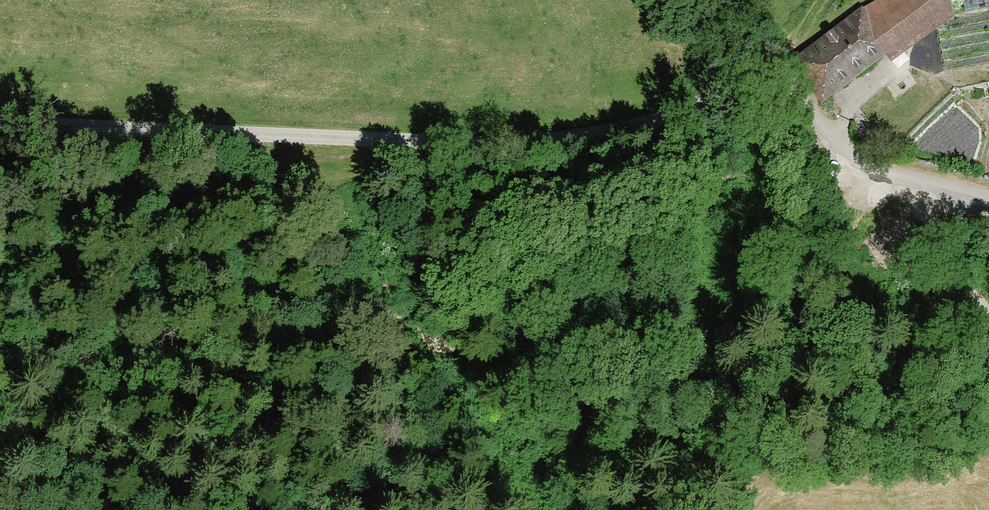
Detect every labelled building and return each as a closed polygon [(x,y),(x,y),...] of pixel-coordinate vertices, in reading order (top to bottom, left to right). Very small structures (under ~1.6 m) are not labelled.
[(944,0),(886,0),(867,14),(861,5),(795,55),(822,102),(882,49),(891,61),(954,17),(944,0)]
